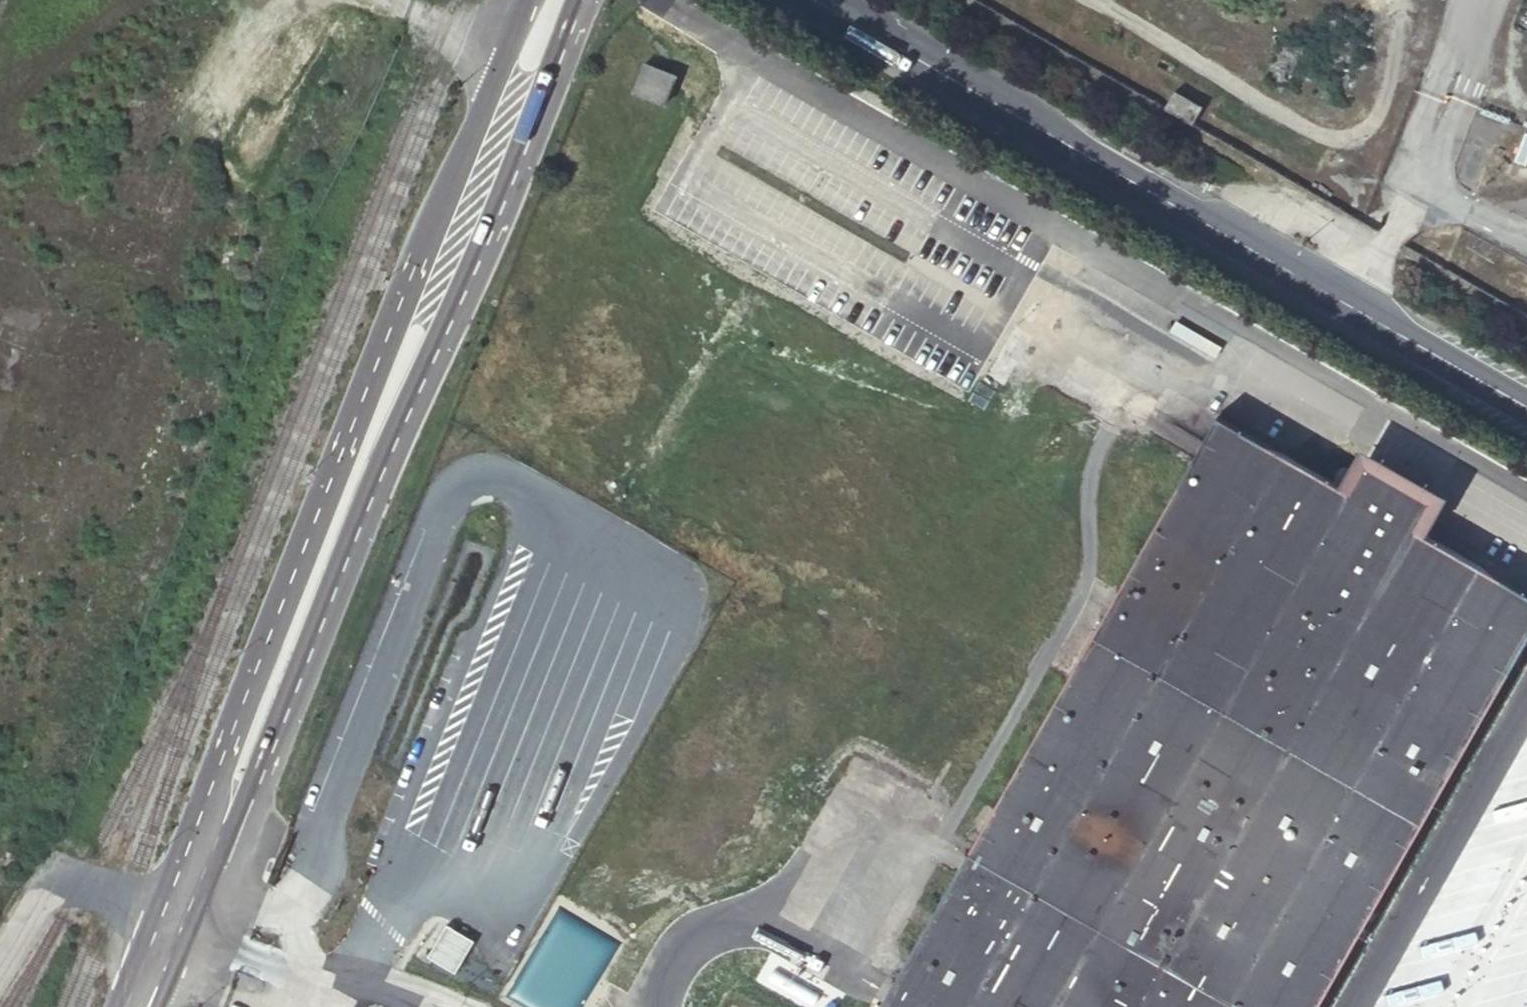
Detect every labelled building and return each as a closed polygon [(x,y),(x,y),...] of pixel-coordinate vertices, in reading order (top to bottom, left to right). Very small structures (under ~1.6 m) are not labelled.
[(636,90),(667,102),(679,74),(647,61),(636,90)] [(1176,90),(1164,110),(1191,126),(1204,106),(1176,90)] [(1526,641),(1526,591),(1417,528),(1436,497),(1368,458),(1349,488),(1220,416),(883,1006),(1318,1006),(1526,641)] [(446,924),(432,957),(456,967),(470,934),(446,924)]
